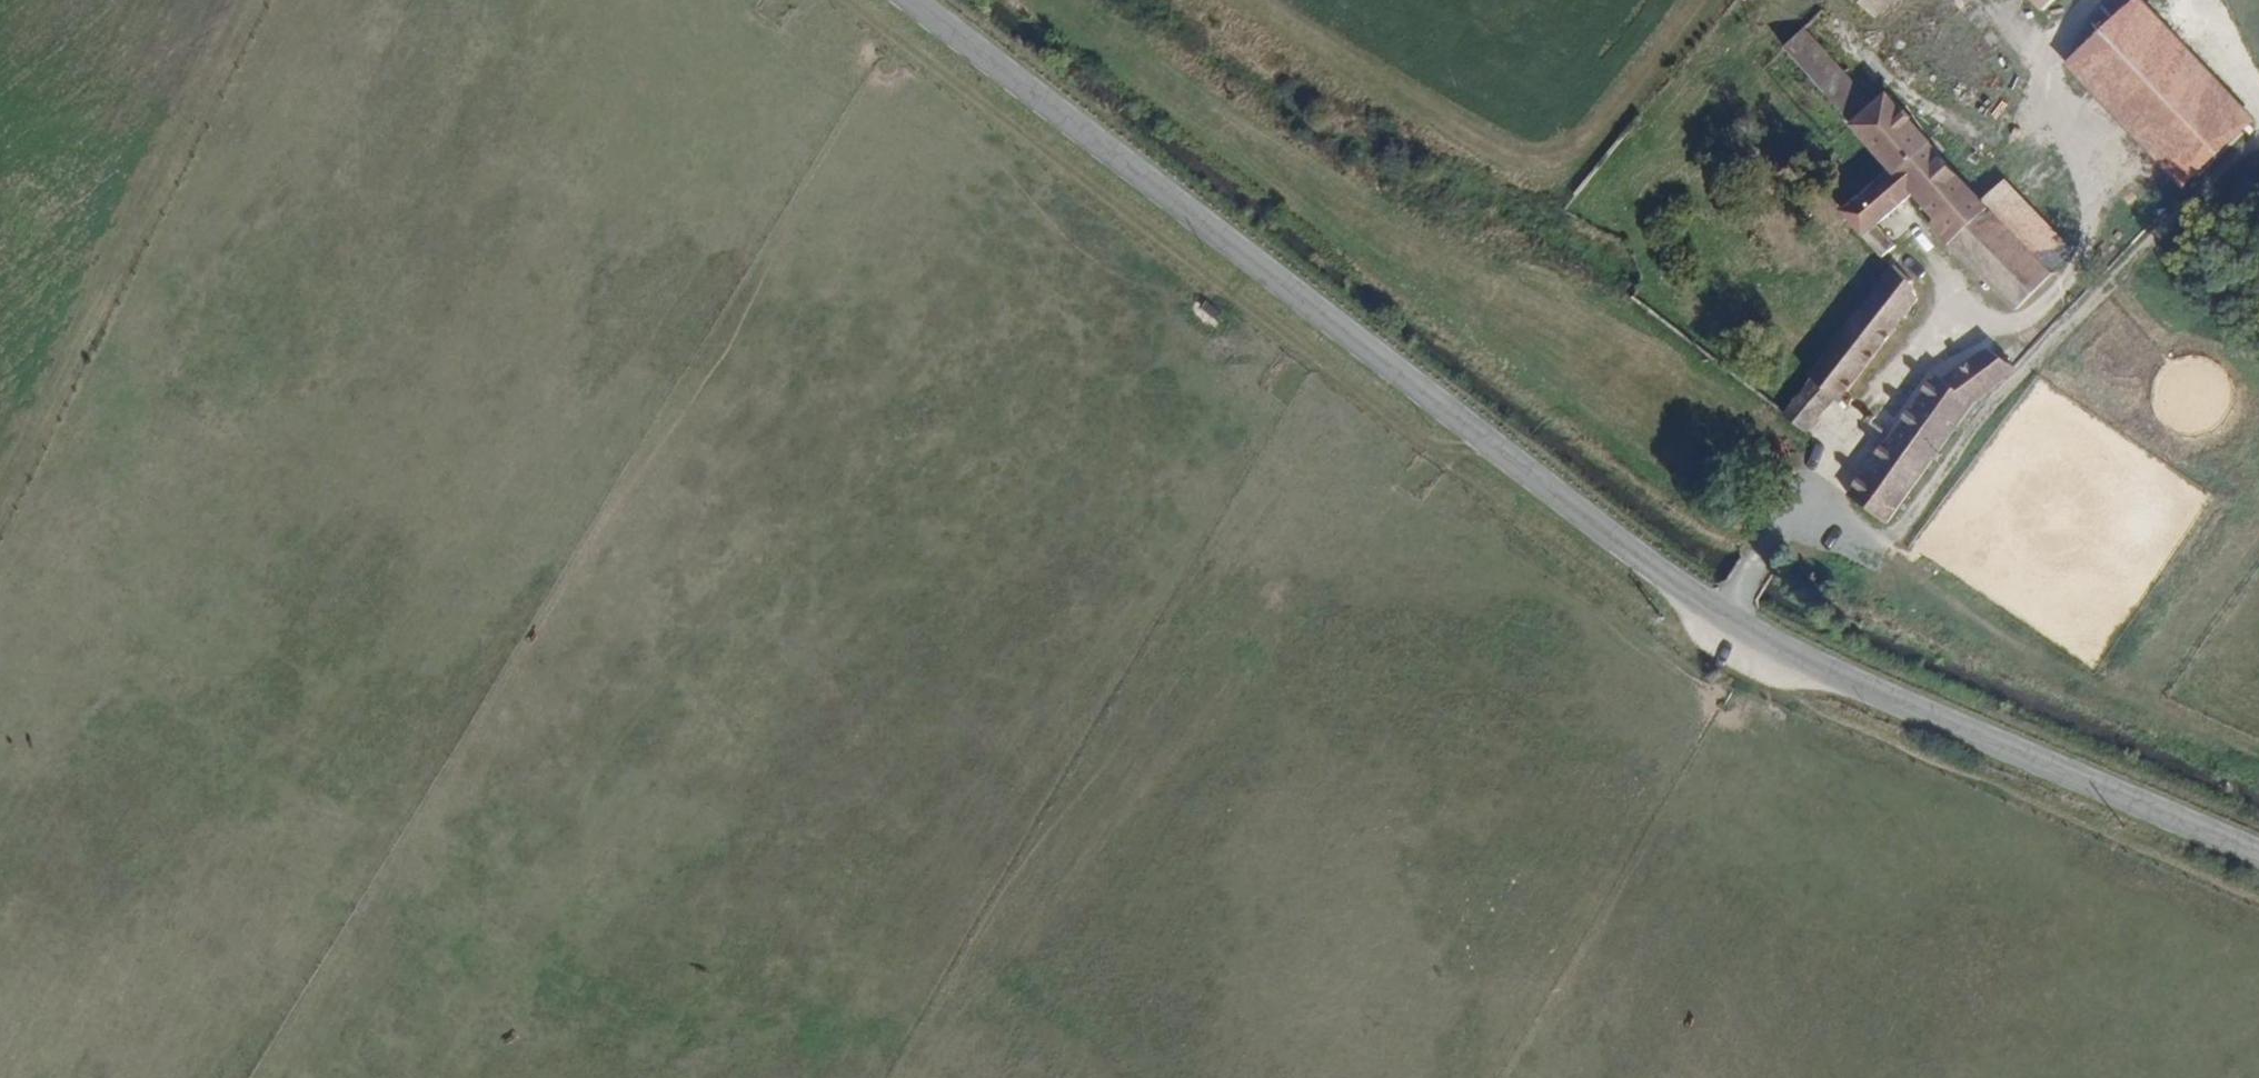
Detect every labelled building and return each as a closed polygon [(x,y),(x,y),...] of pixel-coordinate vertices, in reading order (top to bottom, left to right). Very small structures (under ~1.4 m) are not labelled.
[(1878,13),(1893,0),(1866,0),(1878,13)] [(2025,21),(2048,0),(2007,0),(2025,21)] [(1805,22),(1783,42),(1900,160),(1849,210),(1891,256),(1904,241),(1885,219),(1913,189),(1931,208),(1926,215),(1957,248),(2007,299),(2015,308),(2057,264),(1886,79),(1874,90),(1805,22)] [(2241,135),(2155,48),(2099,103),(2184,190),(2241,135)] [(1787,421),(1806,437),(1810,439),(1842,399),(1849,403),(1924,303),(1892,272),(1811,373),(1820,379),(1787,421)] [(1993,386),(2040,337),(2022,328),(1954,378),(1915,428),(1905,423),(1891,441),(1929,471),(1993,386)] [(1849,494),(1888,525),(1929,471),(1891,441),(1849,494)]
